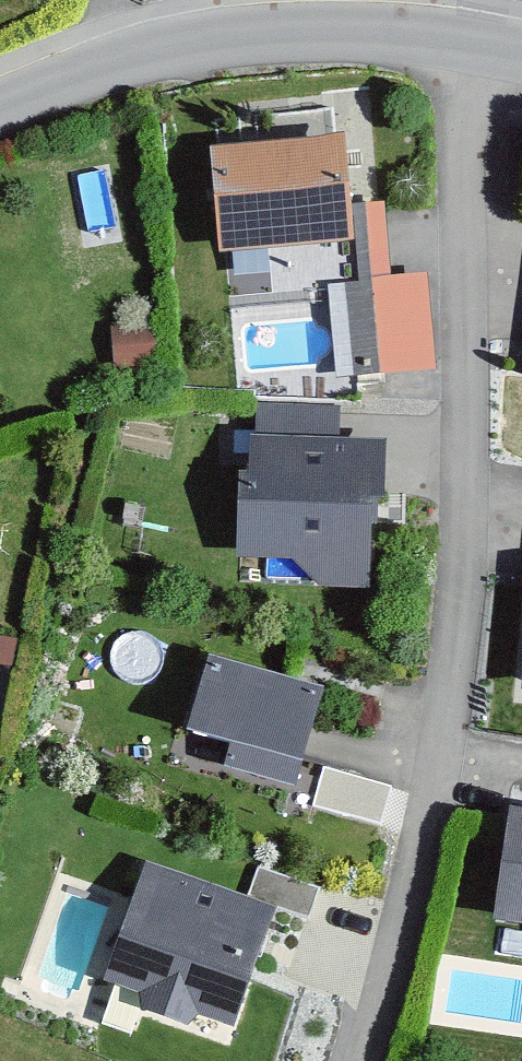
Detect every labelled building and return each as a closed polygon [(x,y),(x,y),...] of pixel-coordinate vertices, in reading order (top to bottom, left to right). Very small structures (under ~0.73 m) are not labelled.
[(342,148),(207,159),(216,264),(352,252),(356,294),(342,295),(349,384),(430,377),(422,286),(386,289),(379,216),(348,218),(342,148)] [(151,374),(149,332),(108,334),(110,376),(151,374)] [(233,565),(290,567),(316,591),(370,593),(375,454),(337,452),(338,421),(254,418),(253,447),(246,446),(245,483),(236,482),(233,565)] [(321,697),(207,665),(186,739),(232,752),(226,774),(293,793),(321,697)] [(506,815),(491,928),(521,932),(521,817),(506,815)] [(273,919),(144,872),(102,987),(148,1004),(143,1018),(188,1034),(193,1021),(231,1035),(273,919)] [(312,896),(255,877),(245,904),(303,923),(312,896)]
